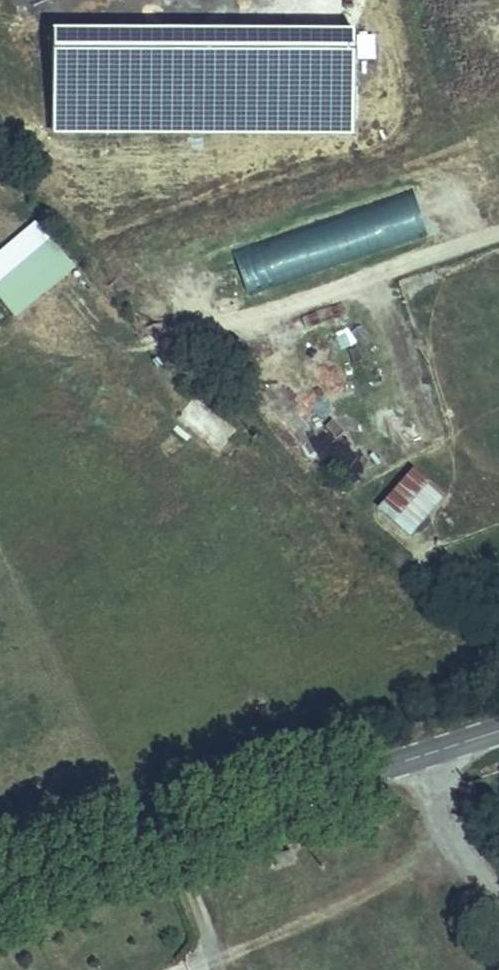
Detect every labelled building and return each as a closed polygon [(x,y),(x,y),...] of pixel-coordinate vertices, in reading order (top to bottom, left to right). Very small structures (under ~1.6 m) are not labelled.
[(417,190),(374,198),(383,244),(426,235),(417,190)] [(349,211),(206,257),(220,302),(364,256),(349,211)] [(75,265),(50,236),(0,280),(0,299),(16,317),(75,265)] [(340,347),(367,341),(364,328),(337,334),(340,347)] [(376,507),(409,535),(446,492),(412,464),(376,507)]
